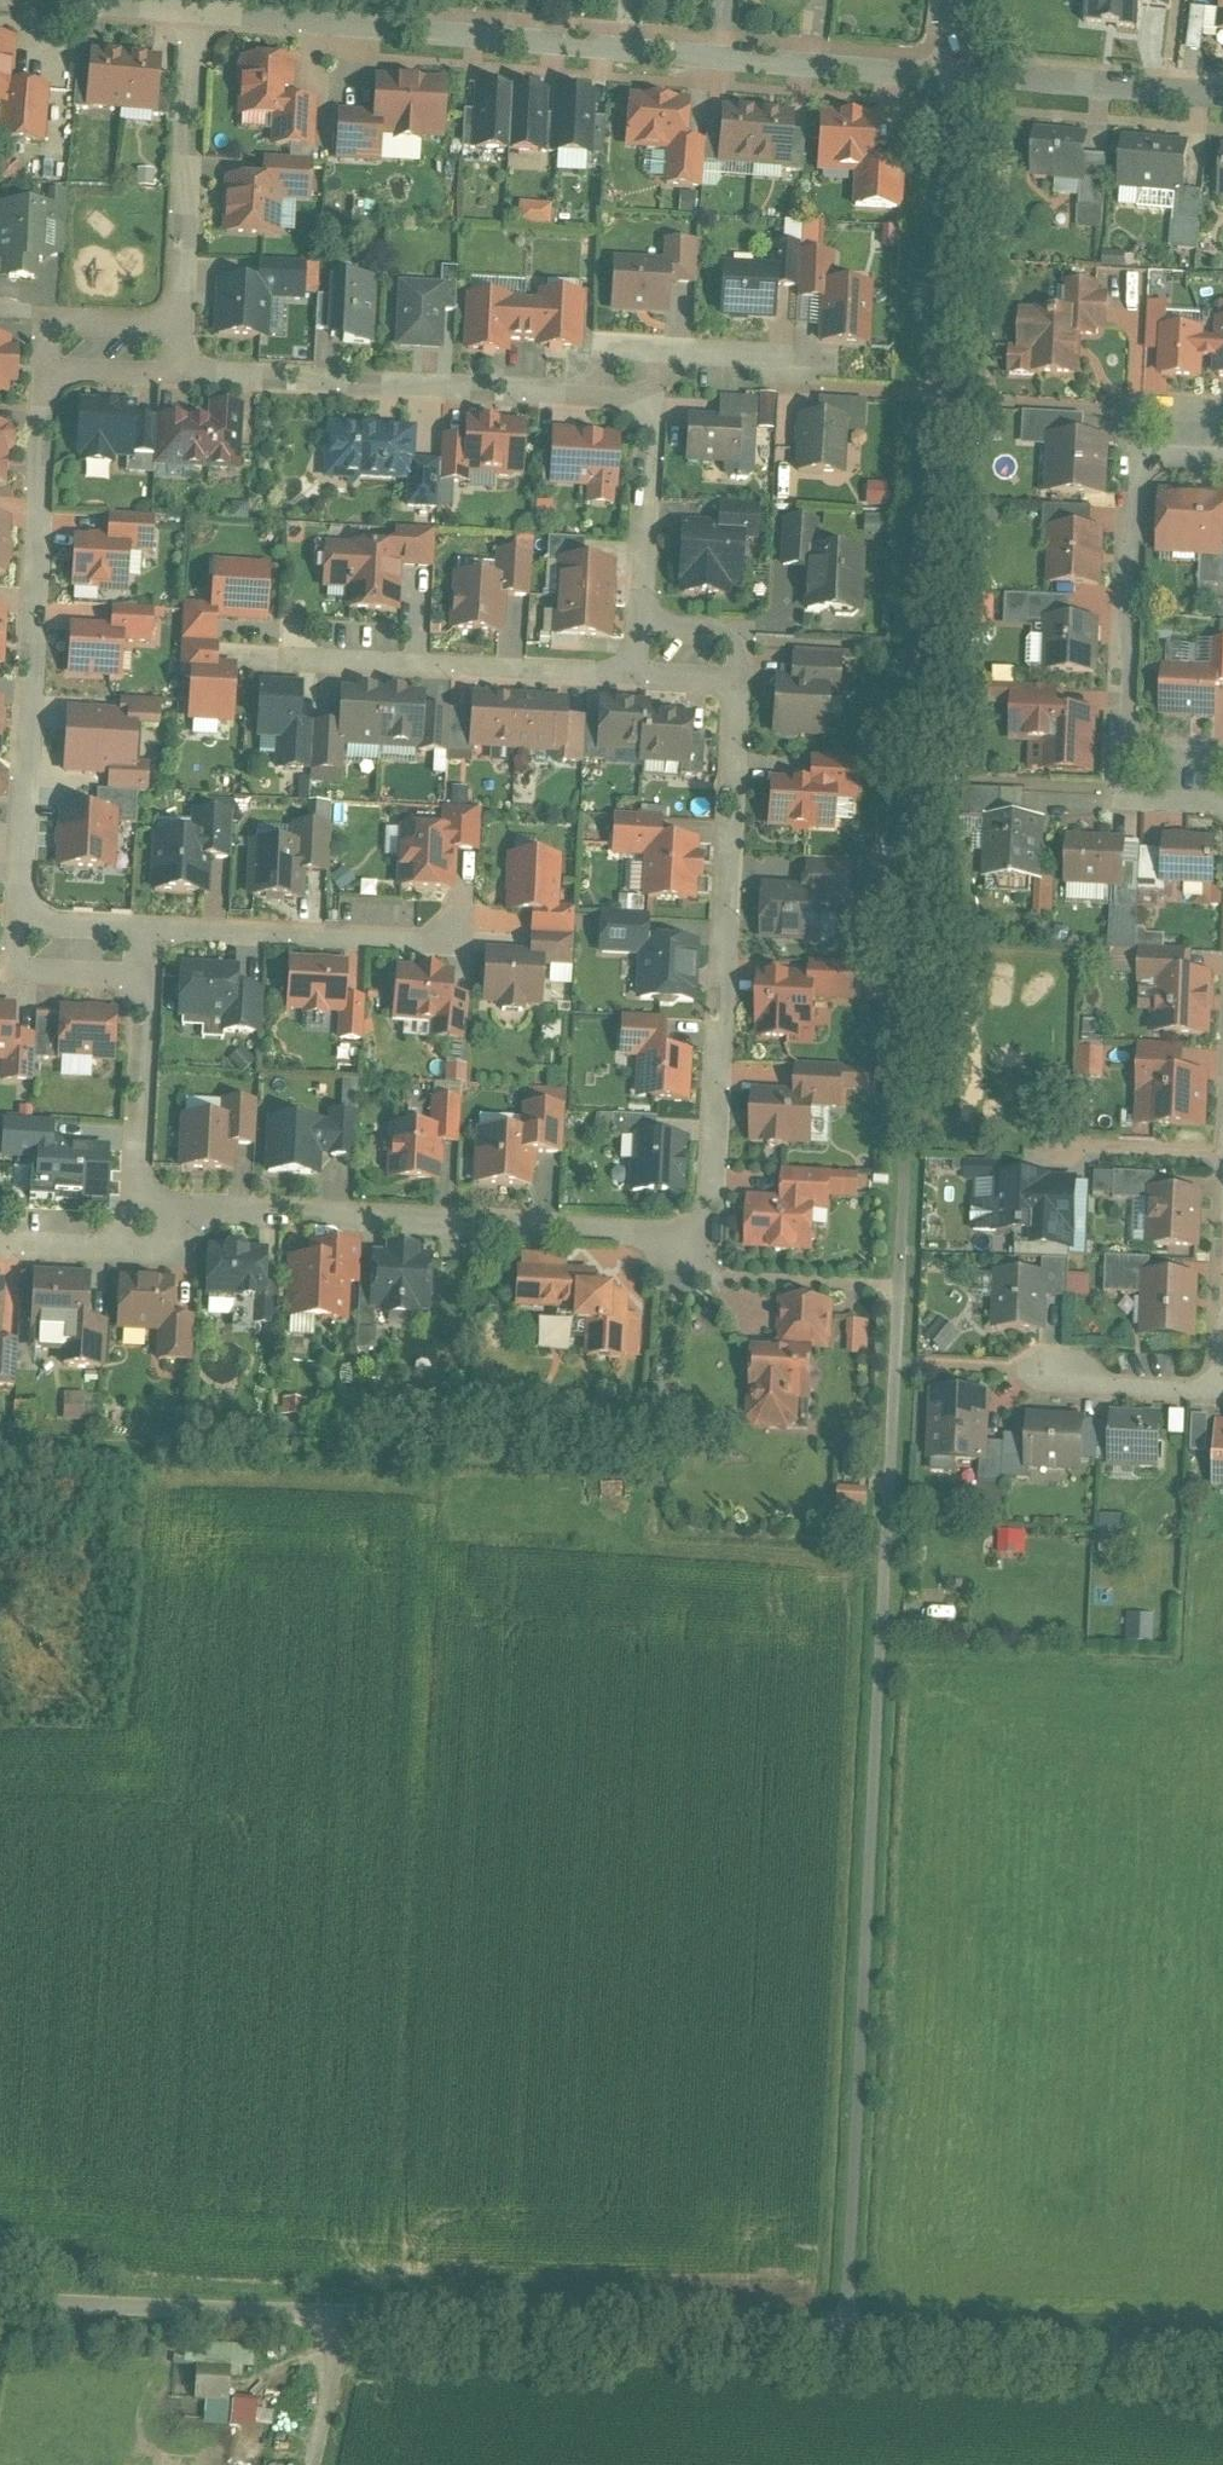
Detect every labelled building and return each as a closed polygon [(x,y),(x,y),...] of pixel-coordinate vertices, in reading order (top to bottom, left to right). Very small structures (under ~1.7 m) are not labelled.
[(0,45),(0,107),(5,107),(7,107),(8,89),(12,46),(0,45)] [(136,57),(116,55),(116,59),(93,57),(92,71),(89,107),(90,107),(153,113),(154,113),(157,77),(159,63),(136,60),(136,57)] [(291,66),(245,64),(245,65),(241,68),(240,87),(243,91),(242,117),(276,119),(288,119),(289,105),(291,66)] [(92,71),(77,70),(74,111),(90,112),(90,107),(89,107),(92,71)] [(172,79),(157,77),(154,113),(153,113),(152,118),(168,119),(172,79)] [(444,85),(378,82),(376,119),(376,135),(379,135),(396,136),(396,141),(420,142),(420,137),(441,138),(444,85)] [(47,92),(8,89),(7,107),(5,107),(2,141),(42,145),(47,92)] [(512,93),(479,92),(478,113),(476,150),(478,150),(509,151),(512,93)] [(544,95),(512,93),(509,151),(539,153),(541,153),(543,117),(544,95)] [(591,98),(558,96),(557,118),(555,154),(556,154),(587,155),(588,155),(590,119),(591,98)] [(664,104),(653,104),(652,102),(653,101),(651,101),(651,102),(631,101),(628,147),(641,148),(644,152),(657,153),(661,149),(669,150),(683,151),(683,144),(686,105),(667,104),(667,102),(665,102),(665,104),(664,104)] [(313,106),(289,105),(288,119),(276,119),(274,147),(310,149),(313,106)] [(747,114),(725,112),(724,126),(721,162),(724,163),(753,165),(758,111),(747,110),(747,114)] [(768,112),(758,111),(753,165),(782,167),(786,168),(789,132),(790,117),(768,115),(768,112)] [(478,113),(464,113),(462,150),(478,151),(478,150),(476,150),(478,113)] [(376,119),(341,117),(339,160),(377,162),(379,135),(376,135),(376,119)] [(557,118),(543,117),(541,153),(539,153),(539,154),(556,155),(556,154),(555,154),(557,118)] [(856,119),(845,118),(844,117),(844,119),(822,118),(819,169),(857,171),(872,171),(873,165),(875,121),(857,120),(857,118),(856,118),(856,119)] [(605,120),(590,119),(588,155),(587,155),(587,156),(602,157),(605,120)] [(724,126),(707,125),(705,146),(703,166),(724,167),(724,163),(721,162),(724,126)] [(805,133),(789,132),(786,168),(782,167),(782,172),(802,174),(805,133)] [(1085,139),(1038,134),(1034,177),(1081,181),(1083,156),(1085,139)] [(1183,191),(1187,147),(1124,142),(1120,187),(1139,189),(1174,192),(1182,193),(1183,191)] [(705,146),(683,144),(683,151),(669,150),(666,186),(701,189),(703,166),(705,146)] [(1108,158),(1083,156),(1081,181),(1086,182),(1084,209),(1103,211),(1108,158)] [(310,164),(266,162),(265,185),(278,186),(277,198),(308,200),(310,164)] [(903,166),(873,165),(872,171),(857,171),(855,207),(900,210),(903,166)] [(265,185),(229,183),(228,201),(226,203),(225,216),(227,218),(226,235),(275,238),(277,198),(278,186),(265,185)] [(1174,192),(1139,189),(1137,210),(1172,213),(1174,192)] [(1202,193),(1183,191),(1182,193),(1174,192),(1172,213),(1171,220),(1180,221),(1199,223),(1202,193)] [(0,209),(0,260),(2,262),(10,262),(9,280),(33,281),(34,264),(42,264),(44,211),(0,209)] [(66,212),(49,211),(48,226),(65,227),(66,212)] [(1199,223),(1180,221),(1178,250),(1196,252),(1199,223)] [(800,224),(786,223),(785,247),(799,248),(800,224)] [(1123,258),(1104,257),(1105,244),(1103,244),(1103,257),(1104,258),(1104,267),(1123,268),(1123,258)] [(698,246),(667,245),(666,267),(668,267),(667,283),(696,285),(698,246)] [(785,247),(774,247),(773,271),(774,272),(773,288),(797,289),(799,256),(799,248),(785,247)] [(831,258),(799,256),(797,289),(797,298),(823,300),(824,287),(830,288),(831,258)] [(304,266),(261,263),(260,287),(267,288),(266,300),(302,301),(304,266)] [(666,267),(614,264),(612,311),(665,314),(667,283),(668,267),(666,267)] [(773,271),(724,269),(722,316),(728,317),(732,320),(742,321),(746,318),(772,319),(773,288),(774,272),(773,271)] [(457,271),(441,270),(440,291),(442,291),(440,314),(455,314),(457,271)] [(373,285),(334,283),(333,299),(331,332),(331,339),(343,339),(343,345),(369,346),(373,285)] [(260,287),(221,285),(218,336),(264,339),(266,300),(267,288),(260,287)] [(1097,288),(1069,286),(1067,309),(1096,310),(1097,288)] [(830,288),(824,287),(823,300),(821,343),(866,345),(869,290),(830,288)] [(440,291),(402,289),(399,348),(438,350),(440,314),(442,291),(440,291)] [(579,299),(542,297),(542,304),(540,343),(540,348),(576,350),(579,299)] [(333,299),(318,298),(316,332),(331,332),(333,299)] [(507,302),(470,301),(468,351),(504,353),(505,341),(507,302)] [(524,303),(507,302),(505,341),(522,342),(524,303)] [(542,304),(524,303),(522,342),(540,343),(542,304)] [(1078,317),(1037,315),(1037,317),(1023,316),(1022,343),(1035,343),(1034,373),(1075,375),(1078,317)] [(1219,325),(1218,343),(1217,358),(1217,362),(1214,365),(1213,373),(1219,379),(1222,379),(1222,325),(1219,325)] [(1201,334),(1164,332),(1162,375),(1198,377),(1199,357),(1217,358),(1218,343),(1200,341),(1201,334)] [(1022,352),(1011,352),(1010,376),(1034,377),(1034,373),(1035,343),(1022,343),(1022,352)] [(3,395),(4,382),(14,383),(15,358),(5,357),(6,344),(0,344),(0,395),(3,395)] [(864,401),(820,399),(819,421),(844,422),(844,423),(862,424),(864,401)] [(721,401),(720,422),(705,422),(689,421),(687,461),(725,463),(725,474),(731,480),(736,481),(736,482),(739,482),(739,481),(745,481),(751,475),(755,403),(721,401)] [(134,409),(82,406),(81,429),(76,433),(76,448),(80,452),(79,456),(84,456),(84,464),(86,464),(86,462),(109,463),(109,465),(111,465),(111,457),(130,458),(131,458),(131,457),(133,420),(134,409)] [(212,426),(156,423),(154,458),(154,466),(236,470),(239,410),(213,409),(212,426)] [(1083,417),(1044,415),(1043,439),(1059,440),(1083,440),(1083,417)] [(156,421),(133,420),(131,457),(154,458),(156,423),(156,421)] [(819,421),(800,420),(798,473),(841,475),(844,423),(844,422),(819,421)] [(522,427),(499,426),(497,423),(482,422),(480,425),(468,424),(467,442),(466,472),(467,473),(494,474),(498,478),(509,478),(513,475),(519,475),(522,427)] [(359,431),(330,429),(330,445),(321,453),(329,462),(328,478),(344,478),(351,487),(361,479),(409,482),(410,482),(411,465),(412,433),(376,432),(368,423),(359,431)] [(3,485),(4,455),(7,455),(13,450),(13,438),(8,433),(8,432),(0,432),(0,484),(3,485)] [(616,443),(576,440),(576,437),(554,436),(552,482),(614,486),(616,443)] [(1083,440),(1059,440),(1057,492),(1102,494),(1103,441),(1083,440)] [(467,442),(441,441),(440,467),(439,484),(467,485),(467,473),(466,472),(467,442)] [(154,458),(131,457),(131,458),(130,458),(130,473),(153,474),(154,466),(154,458)] [(440,467),(411,465),(410,482),(409,482),(407,509),(437,510),(439,484),(440,467)] [(1162,496),(1159,553),(1200,555),(1214,556),(1214,549),(1221,550),(1222,511),(1222,499),(1162,496)] [(757,507),(721,505),(719,533),(741,534),(740,538),(755,539),(757,507)] [(1086,509),(1042,507),(1042,530),(1053,531),(1053,528),(1085,529),(1086,509)] [(153,519),(110,517),(108,541),(127,542),(126,554),(151,555),(153,519)] [(815,525),(786,523),(783,566),(809,568),(812,568),(813,554),(815,525)] [(705,527),(689,526),(686,529),(683,529),(681,580),(684,581),(683,594),(724,596),(725,583),(738,583),(740,538),(741,534),(719,533),(710,532),(705,527)] [(1085,529),(1053,528),(1053,531),(1052,550),(1050,551),(1049,583),(1097,585),(1099,530),(1085,529)] [(434,534),(397,532),(396,552),(398,552),(397,567),(432,569),(434,534)] [(108,541),(92,540),(88,544),(77,543),(75,588),(100,589),(105,586),(125,586),(126,554),(127,542),(108,541)] [(584,541),(548,540),(546,565),(560,566),(561,564),(583,565),(584,541)] [(1214,549),(1214,556),(1200,555),(1198,587),(1222,588),(1222,550),(1221,550),(1214,549)] [(352,550),(352,552),(328,551),(326,578),(350,580),(349,611),(395,613),(397,567),(398,552),(396,552),(352,550)] [(860,557),(813,554),(812,568),(809,568),(807,611),(830,613),(835,618),(852,619),(857,614),(860,557)] [(531,558),(498,555),(496,583),(502,583),(501,597),(529,599),(531,558)] [(583,565),(561,564),(560,566),(556,637),(568,638),(579,638),(607,640),(611,567),(583,565)] [(769,569),(752,568),(750,605),(767,605),(769,569)] [(267,571),(241,570),(231,578),(215,577),(213,608),(212,619),(214,619),(264,622),(267,571)] [(496,583),(456,580),(452,631),(498,634),(501,597),(502,583),(496,583)] [(1071,600),(1029,598),(1028,623),(1042,624),(1042,615),(1066,616),(1067,601),(1071,601),(1071,600)] [(213,608),(183,606),(181,644),(213,646),(214,619),(212,619),(213,608)] [(152,612),(114,609),(112,633),(121,634),(121,642),(150,644),(152,612)] [(1096,626),(1071,625),(1071,623),(1048,622),(1047,640),(1046,672),(1094,674),(1096,626)] [(112,633),(73,631),(70,675),(119,677),(121,642),(121,634),(112,633)] [(579,638),(568,638),(567,651),(578,652),(579,638)] [(1047,640),(1032,640),(1028,643),(1027,667),(1030,671),(1046,672),(1047,640)] [(213,646),(181,644),(179,680),(193,681),(194,669),(214,671),(216,646),(213,646)] [(1210,645),(1209,674),(1216,675),(1215,688),(1222,688),(1222,646),(1210,645)] [(838,663),(793,660),(792,684),(826,686),(825,696),(837,697),(838,663)] [(214,671),(194,669),(193,681),(191,720),(230,722),(232,672),(214,671)] [(1209,674),(1165,672),(1163,716),(1213,718),(1215,688),(1216,675),(1209,674)] [(792,684),(777,684),(776,696),(772,700),(771,707),(775,712),(774,732),(778,732),(783,737),(792,738),(797,733),(823,735),(825,696),(826,686),(792,684)] [(300,689),(261,688),(260,706),(259,706),(258,719),(260,719),(259,738),(286,740),(297,740),(298,728),(300,689)] [(1013,689),(992,688),(991,699),(997,706),(1013,706),(1013,689)] [(1057,691),(1013,689),(1013,706),(1012,722),(1046,723),(1046,714),(1056,715),(1057,691)] [(372,698),(343,696),(341,730),(340,744),(342,744),(379,746),(382,693),(372,693),(372,698)] [(420,700),(392,699),(392,694),(382,693),(379,746),(417,748),(418,749),(420,711),(420,700)] [(504,702),(473,700),(473,713),(471,748),(472,748),(514,750),(517,700),(504,699),(504,702)] [(565,705),(529,703),(529,701),(517,700),(514,750),(556,752),(563,752),(565,720),(565,705)] [(159,704),(123,702),(122,717),(158,719),(159,704)] [(645,707),(602,705),(601,722),(599,750),(605,750),(643,752),(645,717),(645,707)] [(449,712),(420,711),(418,749),(417,748),(416,754),(447,756),(449,712)] [(473,713),(449,712),(447,756),(472,757),(472,748),(471,748),(473,713)] [(122,717),(69,714),(65,774),(84,775),(84,777),(102,778),(102,776),(111,777),(128,777),(129,766),(131,730),(157,731),(158,719),(122,717)] [(1056,715),(1046,714),(1046,723),(1012,722),(1012,741),(1050,743),(1049,768),(1090,770),(1092,716),(1056,715)] [(688,719),(645,717),(643,752),(642,761),(680,763),(686,764),(687,737),(688,719)] [(584,721),(565,720),(563,752),(556,752),(555,763),(582,765),(582,762),(584,721)] [(601,722),(584,721),(582,762),(604,764),(605,750),(599,750),(601,722)] [(297,740),(286,740),(284,771),(310,772),(313,729),(298,728),(297,740)] [(341,730),(313,729),(310,772),(341,773),(342,744),(340,744),(341,730)] [(704,737),(687,737),(686,764),(680,763),(680,777),(702,778),(704,737)] [(856,764),(812,762),(811,786),(832,787),(831,799),(854,800),(856,764)] [(147,767),(129,766),(128,777),(127,794),(137,795),(146,795),(147,767)] [(128,777),(111,777),(110,793),(127,794),(128,777)] [(811,786),(772,784),(770,827),(789,828),(792,832),(805,833),(809,829),(810,824),(830,825),(831,799),(832,787),(811,786)] [(1000,792),(963,790),(962,822),(990,823),(990,822),(999,822),(1000,792)] [(110,793),(97,793),(96,817),(114,818),(113,826),(135,827),(137,795),(127,794),(110,793)] [(477,812),(445,811),(443,835),(452,835),(451,851),(475,852),(477,812)] [(96,817),(63,815),(60,868),(104,871),(105,849),(112,849),(113,826),(114,818),(96,817)] [(233,817),(193,816),(192,841),(207,842),(206,860),(231,861),(233,817)] [(659,821),(615,819),(613,856),(647,857),(648,843),(658,843),(659,821)] [(999,822),(990,822),(990,823),(987,879),(1031,881),(1037,881),(1040,824),(999,822)] [(329,831),(293,829),(292,849),(301,849),(300,873),(327,875),(329,831)] [(443,835),(403,833),(400,889),(449,891),(451,851),(452,835),(443,835)] [(192,841),(157,839),(155,892),(204,895),(206,860),(207,842),(192,841)] [(1213,844),(1189,843),(1189,841),(1173,840),(1173,842),(1166,842),(1165,852),(1164,884),(1166,884),(1211,886),(1213,844)] [(1124,844),(1068,841),(1066,884),(1116,887),(1122,887),(1123,867),(1124,844)] [(658,843),(648,843),(647,857),(645,898),(691,901),(692,878),(697,878),(698,862),(693,862),(694,845),(658,843)] [(292,849),(253,847),(251,898),(299,900),(300,873),(301,849),(292,849)] [(1165,852),(1140,851),(1138,894),(1165,895),(1166,884),(1164,884),(1165,852)] [(557,862),(513,860),(508,864),(507,877),(511,880),(509,913),(533,914),(554,915),(555,910),(557,862)] [(1139,867),(1123,867),(1122,887),(1116,887),(1116,909),(1137,910),(1139,867)] [(850,870),(807,868),(806,892),(821,893),(820,901),(849,903),(850,870)] [(1031,881),(987,879),(986,895),(1030,897),(1031,881)] [(800,891),(784,890),(784,891),(766,890),(764,940),(819,942),(820,901),(821,893),(806,892),(800,892),(800,891)] [(574,911),(555,910),(554,915),(533,914),(532,936),(573,938),(574,911)] [(646,920),(602,918),(600,954),(642,956),(643,944),(644,944),(646,920)] [(573,938),(532,936),(531,936),(530,958),(540,959),(540,968),(571,969),(573,938)] [(644,944),(643,944),(642,956),(640,1000),(654,1000),(659,1006),(671,1006),(676,1001),(691,1002),(693,947),(644,944)] [(1182,955),(1140,953),(1139,976),(1156,977),(1156,976),(1181,977),(1182,955)] [(530,958),(487,956),(485,1002),(502,1003),(501,1013),(521,1014),(521,1004),(538,1005),(540,968),(540,959),(530,958)] [(344,968),(292,965),(289,1010),(306,1011),(306,1016),(324,1017),(324,1012),(341,1013),(342,1001),(344,968)] [(861,968),(829,966),(829,982),(828,1000),(860,1002),(861,968)] [(236,972),(183,969),(182,987),(176,991),(176,999),(181,1004),(180,1018),(224,1020),(233,1021),(235,992),(236,972)] [(440,974),(419,972),(418,974),(399,972),(399,977),(394,982),(392,998),(397,1004),(395,1021),(433,1024),(445,1025),(448,999),(450,977),(440,976),(440,974)] [(882,976),(867,975),(866,1004),(880,1005),(882,976)] [(1181,977),(1156,976),(1156,977),(1154,1034),(1205,1036),(1206,1010),(1204,1010),(1205,998),(1206,998),(1207,978),(1181,977)] [(829,982),(762,978),(760,1008),(763,1008),(761,1038),(790,1040),(791,1026),(810,1027),(811,999),(828,1000),(829,982)] [(263,994),(235,992),(233,1021),(224,1020),(223,1034),(260,1036),(263,994)] [(469,1000),(448,999),(445,1025),(433,1024),(432,1041),(449,1042),(464,1044),(465,1044),(469,1000)] [(364,1003),(342,1001),(341,1013),(339,1041),(362,1042),(364,1003)] [(0,1010),(0,1061),(4,1061),(10,1062),(11,1039),(12,1011),(0,1010)] [(113,1016),(63,1013),(62,1019),(60,1059),(62,1060),(111,1062),(113,1016)] [(62,1019),(36,1018),(35,1040),(34,1062),(62,1063),(62,1060),(60,1059),(62,1019)] [(663,1020),(623,1018),(622,1033),(663,1035),(663,1020)] [(687,1056),(661,1054),(663,1035),(622,1033),(621,1056),(640,1057),(638,1099),(685,1102),(687,1056)] [(35,1040),(11,1039),(10,1062),(4,1061),(3,1082),(32,1084),(34,1062),(35,1040)] [(464,1044),(449,1042),(446,1085),(463,1086),(464,1069),(465,1068),(464,1044)] [(1183,1050),(1140,1048),(1137,1126),(1201,1128),(1203,1081),(1182,1080),(1183,1050)] [(1103,1053),(1079,1052),(1078,1079),(1102,1080),(1103,1053)] [(842,1071),(798,1069),(797,1097),(811,1098),(811,1108),(840,1109),(841,1089),(842,1071)] [(868,1072),(842,1071),(841,1089),(867,1090),(868,1072)] [(797,1097),(756,1095),(754,1141),(769,1142),(768,1148),(788,1149),(788,1143),(809,1144),(811,1108),(811,1098),(797,1097)] [(460,1102),(432,1101),(431,1133),(437,1133),(437,1144),(458,1146),(460,1102)] [(257,1106),(224,1105),(223,1124),(232,1124),(230,1146),(255,1147),(257,1106)] [(564,1112),(527,1110),(526,1137),(535,1137),(534,1154),(562,1156),(564,1112)] [(358,1118),(332,1117),(331,1153),(331,1158),(356,1160),(358,1118)] [(655,1119),(612,1117),(611,1139),(635,1141),(635,1140),(654,1141),(655,1119)] [(80,1152),(77,1148),(51,1146),(48,1143),(49,1124),(5,1122),(5,1123),(4,1143),(3,1158),(39,1159),(37,1197),(105,1200),(107,1153),(80,1152)] [(223,1124),(184,1122),(182,1170),(229,1172),(230,1146),(232,1124),(223,1124)] [(318,1126),(270,1123),(268,1174),(315,1177),(317,1153),(331,1153),(332,1130),(318,1129),(318,1126)] [(431,1133),(392,1131),(390,1181),(435,1183),(437,1144),(437,1133),(431,1133)] [(526,1137),(480,1135),(478,1185),(526,1188),(526,1178),(533,1172),(534,1154),(535,1137),(526,1137)] [(654,1141),(635,1140),(635,1141),(632,1193),(680,1195),(683,1143),(654,1141)] [(783,1205),(750,1203),(748,1247),(770,1248),(775,1253),(790,1254),(796,1249),(810,1250),(810,1245),(815,1241),(815,1235),(811,1231),(811,1227),(804,1227),(806,1200),(827,1201),(829,1174),(785,1172),(783,1205)] [(1155,1176),(1114,1174),(1113,1200),(1152,1202),(1153,1194),(1154,1194),(1155,1176)] [(1045,1181),(996,1179),(995,1207),(999,1207),(998,1233),(1014,1234),(1043,1235),(1044,1223),(1045,1181)] [(1154,1194),(1153,1194),(1152,1202),(1150,1246),(1195,1248),(1198,1196),(1154,1194)] [(1071,1224),(1044,1223),(1043,1235),(1014,1234),(1013,1260),(1042,1261),(1069,1262),(1071,1224)] [(360,1250),(314,1247),(313,1263),(345,1265),(344,1284),(359,1285),(359,1279),(360,1250)] [(244,1253),(240,1248),(231,1248),(226,1252),(215,1252),(210,1256),(208,1295),(209,1295),(231,1296),(231,1301),(233,1301),(252,1302),(261,1303),(262,1288),(263,1259),(259,1254),(244,1253)] [(414,1252),(389,1251),(389,1261),(375,1260),(374,1280),(373,1304),(372,1306),(374,1306),(425,1308),(428,1263),(414,1262),(414,1252)] [(565,1260),(521,1258),(520,1274),(564,1277),(565,1260)] [(1149,1261),(1106,1259),(1104,1295),(1146,1297),(1147,1278),(1148,1278),(1149,1261)] [(1069,1262),(1042,1261),(1041,1279),(1043,1279),(1043,1299),(1067,1300),(1069,1262)] [(313,1263),(293,1263),(290,1319),(317,1320),(320,1324),(332,1325),(336,1321),(340,1321),(341,1302),(343,1302),(344,1284),(345,1265),(313,1263)] [(520,1274),(519,1274),(517,1306),(553,1308),(575,1309),(574,1323),(589,1324),(588,1341),(587,1357),(619,1358),(619,1357),(621,1318),(622,1300),(611,1300),(608,1295),(608,1293),(591,1293),(592,1278),(564,1277),(520,1274)] [(1041,1279),(998,1277),(996,1329),(1041,1331),(1043,1299),(1043,1279),(1041,1279)] [(1148,1278),(1147,1278),(1146,1297),(1144,1336),(1191,1338),(1194,1280),(1148,1278)] [(87,1281),(35,1279),(33,1330),(65,1332),(84,1333),(85,1324),(87,1281)] [(374,1280),(359,1279),(359,1285),(358,1304),(373,1304),(374,1280)] [(170,1286),(122,1283),(122,1290),(116,1295),(116,1305),(121,1310),(120,1329),(160,1331),(168,1332),(169,1320),(170,1286)] [(276,1289),(262,1288),(261,1303),(252,1302),(251,1326),(274,1327),(276,1289)] [(231,1296),(209,1295),(208,1315),(232,1316),(233,1301),(231,1301),(231,1296)] [(829,1305),(789,1303),(788,1341),(828,1343),(829,1305)] [(373,1304),(358,1304),(356,1351),(372,1352),(374,1306),(372,1306),(373,1304)] [(575,1309),(553,1308),(552,1327),(564,1328),(564,1340),(588,1341),(589,1324),(574,1323),(575,1309)] [(638,1319),(621,1318),(619,1357),(636,1358),(638,1319)] [(193,1321),(169,1320),(168,1332),(160,1331),(158,1363),(190,1364),(193,1321)] [(84,1333),(65,1332),(63,1367),(103,1369),(105,1326),(85,1324),(84,1333)] [(0,1344),(0,1388),(15,1389),(17,1345),(0,1344)] [(787,1347),(781,1352),(772,1352),(770,1354),(765,1354),(762,1351),(754,1351),(750,1353),(750,1362),(753,1366),(752,1376),(749,1379),(749,1389),(752,1392),(751,1396),(753,1396),(751,1426),(769,1427),(777,1427),(777,1428),(808,1429),(810,1393),(813,1390),(813,1385),(810,1382),(811,1372),(814,1369),(814,1363),(811,1360),(812,1349),(787,1347)] [(984,1396),(932,1394),(929,1457),(949,1457),(949,1462),(977,1463),(982,1463),(982,1444),(980,1444),(981,1420),(984,1420),(984,1396)] [(1160,1419),(1113,1416),(1112,1426),(1110,1462),(1110,1463),(1139,1465),(1139,1469),(1157,1470),(1160,1419)] [(1216,1420),(1214,1468),(1215,1469),(1222,1469),(1222,1421),(1216,1420)] [(1082,1425),(1029,1422),(1029,1438),(1027,1467),(1029,1467),(1080,1469),(1082,1425)] [(1112,1426),(1098,1425),(1096,1461),(1110,1462),(1112,1426)] [(1029,1438),(1005,1437),(1004,1445),(1003,1480),(1028,1481),(1029,1467),(1027,1467),(1029,1438)] [(1004,1445),(982,1444),(982,1463),(977,1463),(976,1484),(1002,1485),(1003,1480),(1004,1445)] [(1215,1469),(1214,1485),(1222,1486),(1222,1469),(1215,1469)] [(230,2362),(198,2360),(195,2398),(228,2400),(230,2362)]
